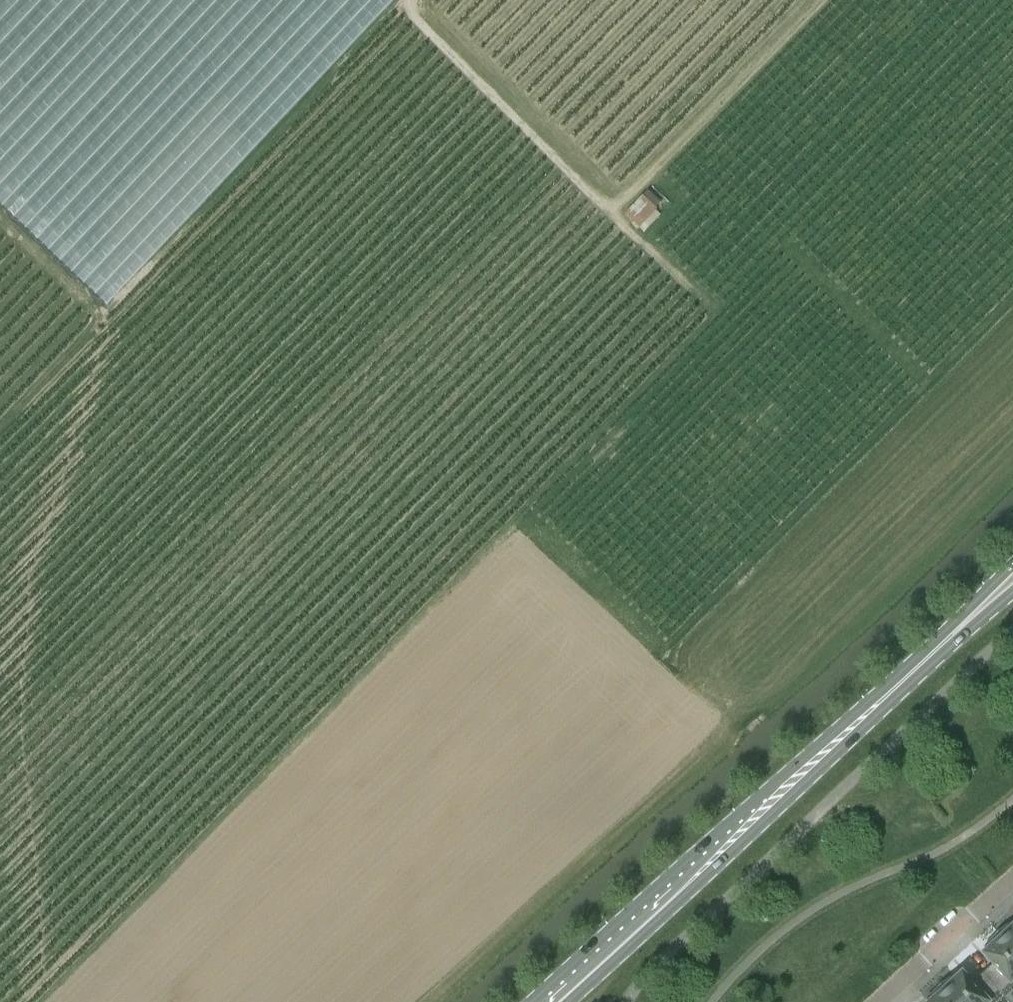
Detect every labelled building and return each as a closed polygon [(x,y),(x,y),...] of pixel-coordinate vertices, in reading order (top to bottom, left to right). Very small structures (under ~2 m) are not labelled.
[(625,211),(643,231),(663,214),(644,193),(625,211)] [(998,932),(1012,949),(1012,923),(1012,922),(998,932)] [(998,932),(987,945),(990,948),(984,953),(994,964),(993,964),(993,969),(996,972),(988,979),(1009,1001),(1012,1001),(1012,949),(998,932)] [(940,985),(956,1001),(1009,1001),(988,979),(980,986),(977,983),(973,983),(972,984),(962,974),(958,978),(955,974),(940,985)] [(940,985),(930,997),(933,1001),(931,1001),(956,1001),(940,985)]
